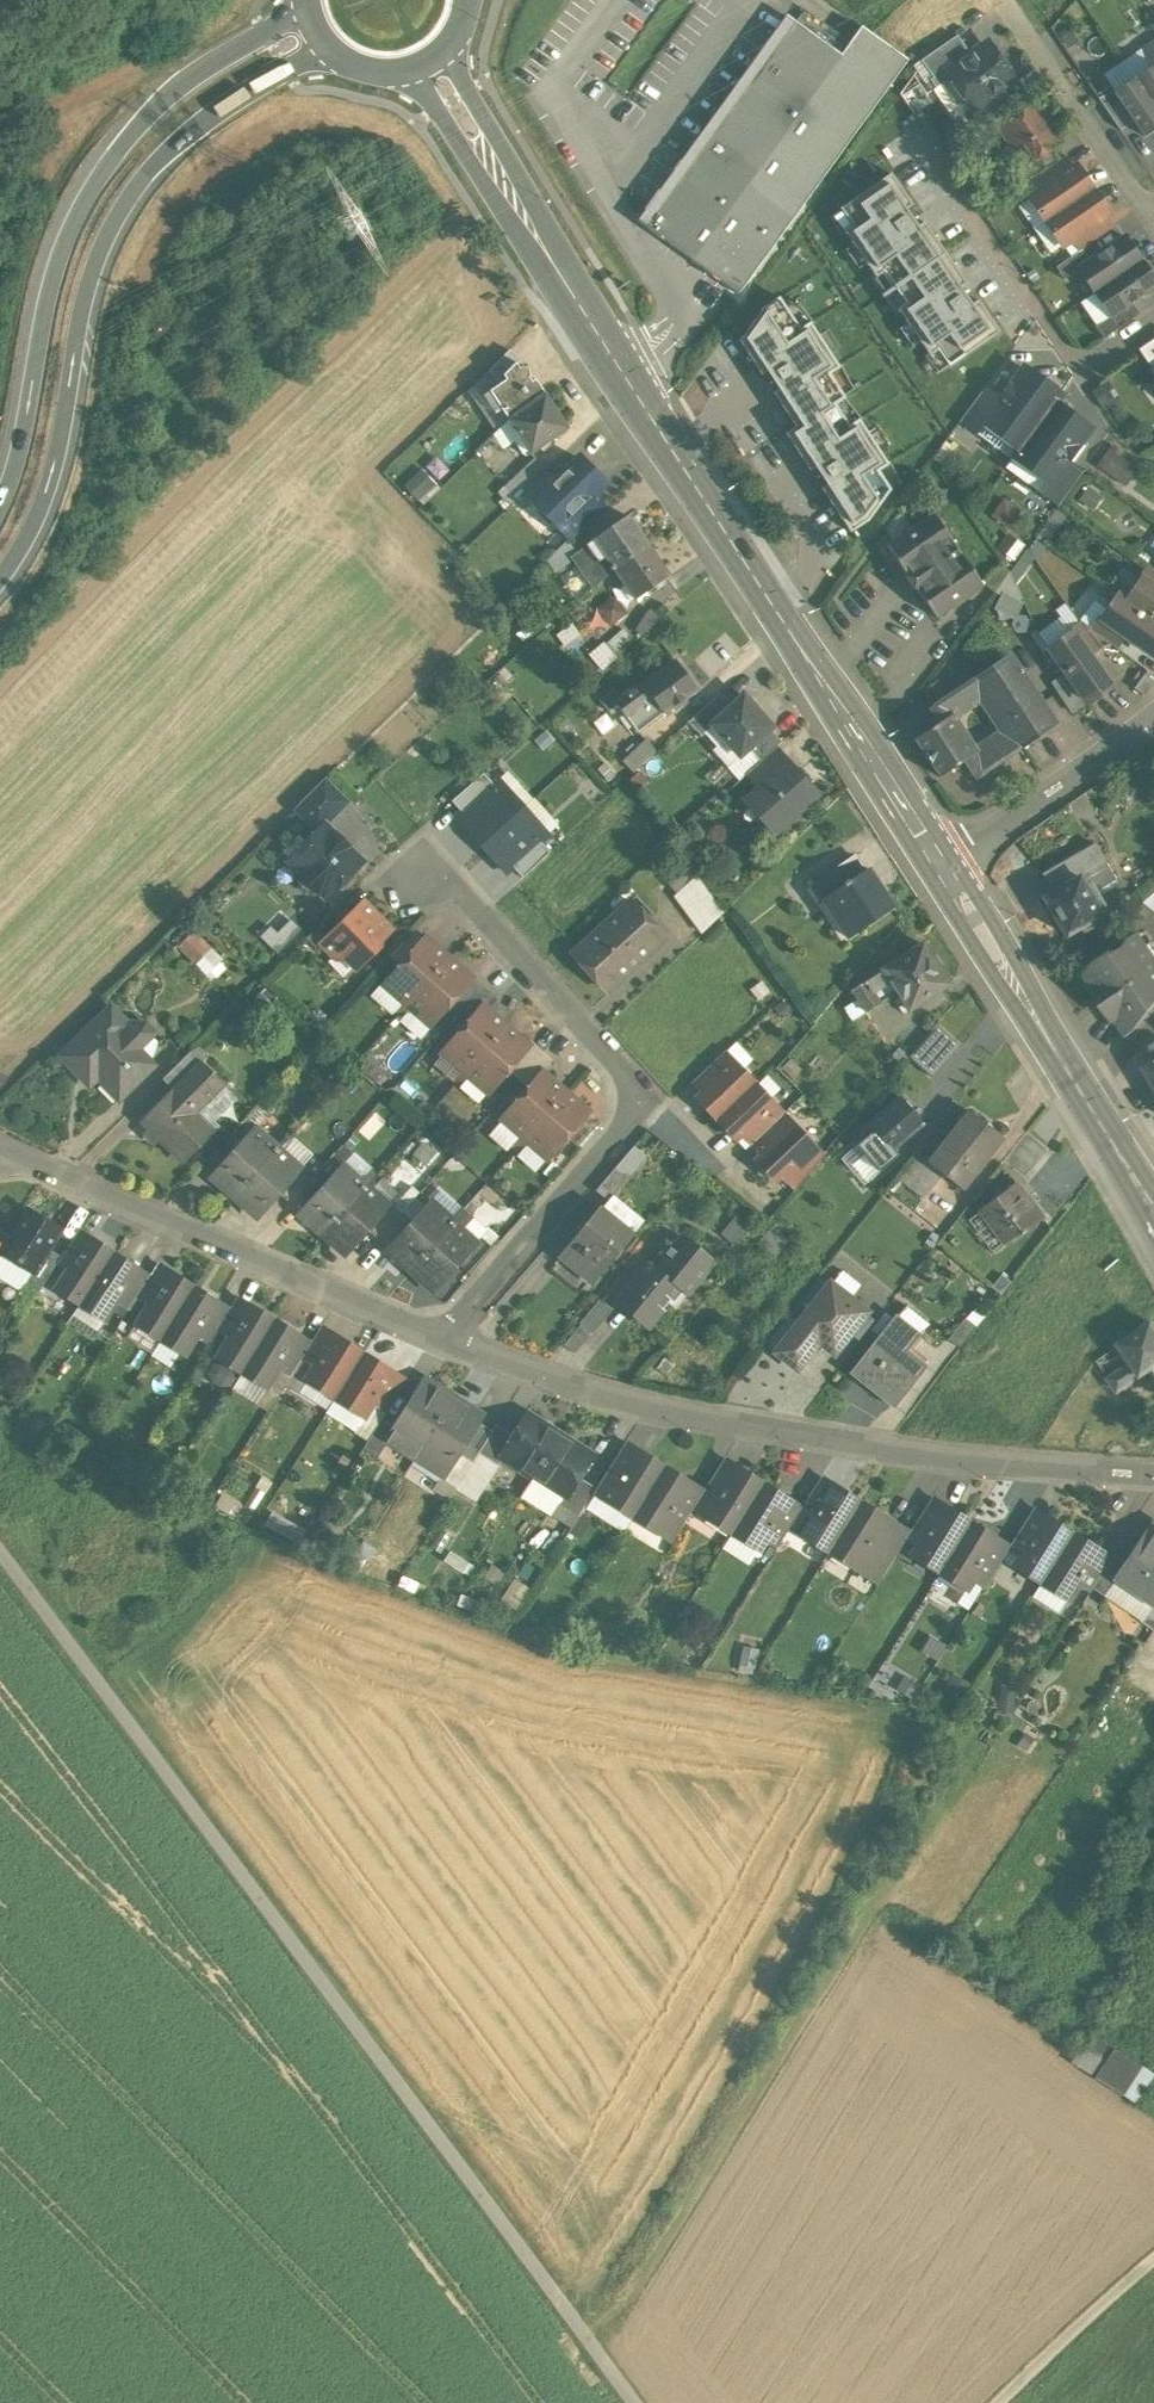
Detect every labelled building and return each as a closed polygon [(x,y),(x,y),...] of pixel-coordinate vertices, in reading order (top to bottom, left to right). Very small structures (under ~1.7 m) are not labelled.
[(797,21),(647,228),(738,294),(908,59),(864,26),(852,42),(850,40),(841,53),(797,21)] [(957,35),(921,60),(933,77),(930,80),(936,88),(950,78),(945,71),(970,53),(957,35)] [(1142,48),(1153,65),(1153,40),(1142,48)] [(994,59),(984,44),(970,53),(945,71),(950,78),(969,106),(972,110),(991,97),(991,96),(1003,88),(1004,91),(1016,82),(998,56),(994,59)] [(1135,78),(1153,106),(1153,65),(1135,78)] [(969,106),(950,78),(936,88),(955,115),(969,106)] [(1135,78),(1116,92),(1114,93),(1133,120),(1144,136),(1153,130),(1153,106),(1135,78)] [(936,88),(930,80),(926,83),(931,91),(936,88)] [(1016,82),(1004,91),(1003,88),(991,96),(991,97),(1000,110),(1024,94),(1016,82)] [(1133,120),(1114,93),(1116,92),(1111,85),(1096,94),(1120,129),(1133,120)] [(1035,106),(1002,128),(1026,163),(1051,146),(1059,140),(1035,106)] [(1026,163),(1015,171),(1024,184),(1030,180),(1060,159),(1051,146),(1026,163)] [(1060,159),(1030,180),(1038,192),(1073,167),(1065,156),(1060,159)] [(1038,192),(1029,198),(1046,222),(1093,189),(1076,165),(1073,167),(1038,192)] [(883,272),(894,287),(945,253),(923,223),(917,227),(905,210),(912,205),(890,174),(840,209),(852,226),(843,232),(875,278),(883,272)] [(1093,189),(1046,222),(1062,245),(1071,239),(1106,215),(1109,213),(1093,189)] [(1106,215),(1071,239),(1079,251),(1091,242),(1114,226),(1106,215)] [(1099,254),(1078,269),(1094,292),(1141,260),(1125,236),(1099,254)] [(1079,251),(1056,267),(1064,279),(1078,269),(1099,254),(1091,242),(1079,251)] [(945,253),(894,287),(905,303),(898,309),(930,355),(937,350),(949,366),(999,332),(978,301),(971,305),(959,288),(966,283),(945,253)] [(1094,292),(1110,315),(1111,316),(1132,301),(1153,286),(1153,278),(1141,260),(1094,292)] [(764,308),(740,340),(795,427),(786,433),(850,532),(868,522),(891,490),(877,470),(889,465),(829,374),(839,368),(811,323),(800,329),(780,296),(764,308)] [(1132,301),(1111,316),(1110,315),(1095,326),(1104,338),(1140,313),(1132,301)] [(1138,349),(1153,372),(1153,338),(1138,349)] [(510,348),(491,368),(501,383),(509,379),(505,373),(517,361),(520,359),(510,348)] [(521,367),(517,361),(505,373),(509,379),(501,383),(488,392),(498,409),(503,406),(511,419),(545,396),(546,395),(536,379),(533,381),(529,376),(530,374),(530,372),(530,369),(528,368),(526,367),(523,366),(521,367)] [(1001,399),(987,417),(988,418),(1022,443),(1023,444),(1054,402),(1055,402),(1060,394),(1024,367),(1001,399)] [(985,387),(960,421),(977,434),(988,418),(987,417),(1001,399),(985,387)] [(511,419),(510,420),(514,428),(531,452),(564,428),(545,396),(511,419)] [(1054,402),(1023,444),(1022,443),(1017,451),(1052,477),(1053,478),(1067,459),(1090,428),(1055,402),(1054,402)] [(509,419),(504,424),(508,430),(509,431),(514,428),(510,420),(509,419)] [(504,424),(498,430),(501,434),(508,430),(504,424)] [(1126,484),(1137,468),(1112,449),(1100,465),(1126,484)] [(554,481),(533,501),(560,528),(591,498),(603,486),(603,480),(582,459),(576,459),(554,481)] [(1067,459),(1053,478),(1052,477),(1041,492),(1058,505),(1083,471),(1067,459)] [(532,461),(501,491),(512,502),(524,491),(543,472),(532,461)] [(543,472),(524,491),(533,501),(554,481),(544,471),(543,472)] [(591,498),(560,528),(570,538),(601,508),(591,498)] [(983,585),(933,512),(886,545),(936,617),(983,585)] [(627,515),(594,537),(595,539),(589,543),(600,559),(606,555),(615,568),(648,546),(627,515)] [(567,542),(548,560),(557,572),(578,557),(567,542)] [(648,546),(615,568),(636,599),(669,576),(648,546)] [(999,563),(984,584),(995,592),(1010,571),(999,563)] [(1147,564),(1138,577),(1145,581),(1146,580),(1153,586),(1153,569),(1153,568),(1147,564)] [(595,586),(586,572),(577,578),(587,593),(595,586)] [(1146,580),(1145,581),(1140,589),(1136,586),(1125,600),(1125,601),(1153,621),(1153,586),(1146,580)] [(1003,591),(996,610),(1017,617),(1024,598),(1003,591)] [(1125,601),(1125,600),(1117,595),(1106,610),(1110,613),(1105,620),(1105,622),(1125,636),(1153,656),(1153,621),(1125,601)] [(619,596),(600,605),(609,625),(628,616),(619,596)] [(1125,636),(1105,622),(1105,620),(1098,616),(1090,628),(1109,641),(1108,642),(1116,648),(1125,636)] [(1090,628),(1081,621),(1069,629),(1074,636),(1075,635),(1090,655),(1108,642),(1109,641),(1090,628)] [(573,628),(562,636),(567,644),(578,636),(573,628)] [(623,629),(605,645),(613,654),(632,639),(623,629)] [(1090,655),(1075,635),(1074,636),(1067,641),(1064,637),(1049,648),(1067,674),(1086,701),(1097,693),(1098,695),(1111,685),(1090,655)] [(1009,656),(976,678),(985,692),(1010,731),(1021,747),(1054,725),(1009,656)] [(676,660),(644,683),(665,712),(697,689),(676,660)] [(1145,673),(1134,688),(1144,695),(1153,681),(1153,680),(1145,673)] [(1070,712),(1086,701),(1067,674),(1051,685),(1070,712)] [(976,678),(931,708),(940,721),(948,716),(985,692),(976,678)] [(644,683),(617,702),(638,732),(665,712),(644,683)] [(732,705),(720,692),(689,721),(701,735),(712,724),(712,723),(732,705)] [(772,727),(744,695),(732,705),(712,723),(712,724),(740,755),(749,747),(770,728),(772,727)] [(973,754),(948,716),(940,721),(915,738),(940,776),(966,760),(973,754)] [(770,728),(749,747),(760,760),(770,752),(782,741),(770,728)] [(973,754),(966,760),(977,776),(1021,747),(1010,731),(973,754)] [(647,739),(624,760),(634,771),(657,750),(647,739)] [(760,760),(748,771),(761,786),(783,766),(770,752),(760,760)] [(761,786),(746,799),(774,832),(817,794),(797,771),(792,776),(783,766),(761,786)] [(483,773),(452,802),(462,813),(493,784),(483,773)] [(324,779),(296,807),(319,830),(325,824),(326,824),(347,802),(324,779)] [(462,813),(456,818),(481,845),(523,808),(509,792),(506,795),(495,783),(493,784),(462,813)] [(540,841),(546,837),(532,822),(534,820),(523,808),(481,845),(506,872),(512,867),(540,841)] [(319,830),(304,845),(311,851),(309,853),(310,854),(296,867),(302,873),(301,875),(300,884),(309,893),(319,892),(320,891),(326,897),(340,883),(341,876),(359,857),(326,824),(325,824),(319,830)] [(512,867),(522,878),(550,852),(540,841),(512,867)] [(1094,843),(1044,874),(1054,891),(1079,876),(1105,860),(1094,843)] [(853,856),(811,883),(847,938),(892,908),(866,869),(863,871),(853,856)] [(1105,860),(1079,876),(1085,886),(1090,883),(1095,891),(1116,878),(1105,860)] [(723,912),(697,876),(676,896),(702,932),(723,912)] [(1090,883),(1085,886),(1079,876),(1054,891),(1043,897),(1066,934),(1080,925),(1084,931),(1100,921),(1097,915),(1101,912),(1097,906),(1103,903),(1095,891),(1090,883)] [(1137,890),(1145,900),(1153,892),(1153,876),(1137,890)] [(664,938),(631,901),(572,953),(606,991),(664,938)] [(343,924),(322,946),(323,947),(333,957),(344,955),(356,966),(367,955),(373,956),(379,949),(378,944),(391,932),(364,905),(343,924)] [(331,912),(304,940),(317,953),(323,947),(322,946),(343,924),(331,912)] [(195,929),(179,945),(215,980),(231,964),(195,929)] [(412,932),(389,958),(400,967),(423,941),(412,932)] [(1139,935),(1086,971),(1097,987),(1094,989),(1116,1020),(1118,1018),(1128,1033),(1133,1029),(1153,1004),(1153,956),(1139,935)] [(400,967),(386,983),(387,984),(388,989),(397,997),(401,997),(409,1003),(447,959),(424,939),(400,967)] [(922,944),(882,969),(893,986),(900,997),(905,1006),(907,1009),(948,984),(922,944)] [(447,959),(409,1003),(416,1009),(417,1014),(426,1022),(430,1022),(431,1023),(446,1006),(469,979),(469,978),(447,959)] [(882,969),(865,980),(876,997),(893,986),(882,969)] [(469,979),(446,1006),(457,1015),(482,986),(471,976),(469,978),(469,979)] [(865,980),(851,989),(857,999),(845,1007),(853,1019),(879,1002),(876,997),(865,980)] [(482,986),(457,1015),(468,1024),(483,1007),(484,1008),(494,996),(482,986)] [(905,1006),(900,997),(895,1000),(903,1012),(907,1009),(905,1006)] [(468,1024),(444,1051),(446,1053),(445,1056),(454,1064),(457,1063),(466,1071),(505,1027),(484,1008),(483,1007),(468,1024)] [(112,1010),(65,1056),(83,1074),(92,1066),(120,1095),(151,1064),(145,1058),(120,1032),(127,1025),(126,1024),(112,1010)] [(144,1028),(126,1024),(127,1025),(120,1032),(145,1058),(160,1044),(144,1028)] [(960,1046),(938,1025),(908,1057),(931,1077),(960,1046)] [(505,1027),(466,1071),(476,1079),(475,1082),(484,1090),(487,1089),(489,1091),(506,1071),(528,1046),(527,1045),(505,1027)] [(741,1064),(750,1058),(738,1041),(729,1047),(741,1064)] [(528,1046),(506,1071),(517,1080),(541,1053),(529,1042),(527,1045),(528,1046)] [(196,1047),(163,1079),(173,1089),(201,1061),(202,1062),(206,1058),(196,1047)] [(908,1057),(898,1047),(890,1056),(900,1066),(908,1057)] [(724,1051),(693,1081),(703,1091),(734,1062),(724,1051)] [(541,1053),(517,1080),(527,1089),(541,1073),(543,1074),(553,1063),(541,1053)] [(1145,1066),(1153,1081),(1153,1060),(1145,1066)] [(173,1089),(142,1119),(184,1161),(214,1131),(198,1114),(226,1086),(202,1062),(201,1061),(173,1089)] [(734,1062),(703,1091),(696,1097),(716,1118),(754,1082),(734,1062)] [(527,1089),(502,1118),(504,1120),(504,1123),(512,1130),(516,1130),(525,1138),(564,1093),(543,1074),(541,1073),(527,1089)] [(754,1082),(716,1118),(736,1139),(743,1133),(743,1132),(773,1103),(754,1082)] [(564,1093),(525,1138),(534,1146),(534,1149),(543,1157),(546,1156),(548,1158),(565,1138),(587,1113),(585,1112),(564,1093)] [(868,1125),(874,1131),(892,1151),(922,1124),(899,1098),(868,1125)] [(773,1103),(743,1132),(743,1133),(753,1143),(784,1113),(773,1103)] [(587,1113),(565,1138),(576,1147),(599,1121),(586,1110),(585,1112),(587,1113)] [(969,1111),(928,1162),(942,1173),(962,1189),(1003,1138),(969,1111)] [(784,1113),(753,1143),(762,1153),(793,1123),(784,1113)] [(247,1116),(223,1143),(234,1153),(255,1130),(255,1131),(259,1126),(247,1116)] [(793,1123),(762,1153),(755,1160),(775,1181),(782,1175),(782,1174),(813,1144),(793,1123)] [(234,1153),(213,1178),(235,1197),(277,1150),(255,1131),(255,1130),(234,1153)] [(892,1151),(874,1131),(857,1146),(880,1171),(897,1156),(892,1151)] [(813,1144),(782,1174),(782,1175),(796,1189),(823,1155),(813,1144)] [(634,1145),(615,1168),(627,1178),(646,1155),(634,1145)] [(277,1150),(235,1197),(257,1217),(279,1193),(299,1170),(298,1169),(277,1150)] [(922,1198),(942,1173),(928,1162),(919,1155),(899,1179),(922,1198)] [(984,1206),(1016,1182),(1001,1164),(975,1196),(984,1206)] [(302,1165),(298,1169),(299,1170),(279,1193),(290,1203),(314,1176),(302,1165)] [(301,1212),(299,1214),(322,1234),(365,1187),(342,1166),(325,1185),(301,1212)] [(615,1168),(596,1189),(609,1200),(627,1178),(615,1168)] [(314,1176),(290,1203),(301,1212),(325,1185),(314,1176)] [(984,1206),(978,1210),(979,1212),(1001,1242),(1003,1243),(1018,1232),(1020,1234),(1042,1218),(1016,1182),(984,1206)] [(386,1206),(365,1187),(322,1234),(345,1254),(367,1229),(387,1207),(386,1206)] [(386,1206),(387,1207),(367,1229),(378,1238),(402,1212),(390,1201),(386,1206)] [(389,1248),(387,1250),(410,1270),(453,1222),(430,1202),(413,1222),(389,1248)] [(601,1206),(561,1255),(595,1282),(634,1234),(601,1206)] [(61,1229),(29,1209),(3,1252),(33,1271),(34,1271),(49,1248),(61,1229)] [(402,1212),(378,1238),(389,1248),(413,1222),(402,1212)] [(1001,1242),(979,1212),(970,1219),(992,1249),(1001,1242)] [(453,1222),(410,1270),(433,1290),(456,1264),(476,1242),(475,1241),(453,1222)] [(78,1232),(59,1261),(69,1268),(88,1238),(78,1232)] [(114,1252),(90,1236),(88,1238),(69,1268),(56,1288),(80,1304),(114,1252)] [(476,1242),(456,1264),(468,1274),(491,1247),(479,1236),(475,1241),(476,1242)] [(642,1269),(616,1302),(648,1328),(678,1290),(685,1296),(712,1262),(681,1237),(650,1275),(642,1269)] [(49,1248),(34,1271),(33,1271),(25,1283),(38,1292),(61,1255),(49,1248)] [(138,1268),(114,1252),(80,1304),(104,1320),(117,1299),(136,1270),(138,1268)] [(168,1273),(156,1265),(149,1278),(137,1295),(149,1303),(168,1273)] [(149,1278),(136,1270),(117,1299),(130,1308),(137,1295),(149,1278)] [(149,1303),(137,1323),(161,1338),(194,1286),(170,1271),(168,1273),(149,1303)] [(820,1276),(801,1300),(812,1309),(818,1302),(832,1285),(820,1276)] [(832,1285),(818,1302),(812,1309),(779,1351),(797,1366),(820,1337),(835,1349),(849,1332),(865,1311),(832,1285)] [(218,1301),(194,1286),(161,1338),(185,1354),(198,1334),(217,1303),(218,1301)] [(229,1311),(218,1329),(230,1336),(249,1306),(236,1298),(229,1311)] [(599,1299),(580,1322),(581,1323),(591,1332),(593,1333),(612,1309),(599,1299)] [(217,1303),(198,1334),(210,1341),(217,1330),(218,1329),(229,1311),(217,1303)] [(274,1319),(250,1304),(249,1306),(230,1336),(217,1357),(242,1372),(274,1319)] [(865,1311),(849,1332),(859,1340),(876,1320),(865,1311)] [(885,1311),(871,1328),(881,1336),(894,1319),(885,1311)] [(966,1315),(949,1338),(960,1347),(977,1324),(966,1315)] [(881,1336),(853,1372),(894,1405),(925,1365),(905,1350),(918,1333),(897,1316),(894,1319),(881,1336)] [(298,1334),(274,1319),(242,1372),(266,1387),(297,1336),(298,1334)] [(1120,1344),(1132,1361),(1141,1374),(1150,1368),(1153,1375),(1153,1326),(1152,1322),(1120,1344)] [(581,1323),(564,1344),(575,1352),(591,1332),(581,1323)] [(310,1344),(301,1359),(313,1367),(334,1335),(320,1327),(310,1344)] [(313,1367),(306,1379),(335,1397),(363,1353),(334,1334),(334,1335),(313,1367)] [(310,1344),(297,1336),(279,1366),(291,1374),(301,1359),(310,1344)] [(393,1371),(363,1353),(335,1397),(365,1415),(392,1372),(393,1371)] [(1132,1361),(1109,1377),(1118,1390),(1141,1374),(1132,1361)] [(392,1372),(372,1403),(385,1412),(405,1380),(392,1372)] [(454,1397),(424,1378),(393,1427),(390,1432),(392,1434),(402,1440),(397,1449),(414,1460),(421,1450),(451,1402),(454,1397)] [(479,1420),(451,1402),(421,1450),(449,1467),(458,1454),(478,1421),(479,1420)] [(560,1433),(528,1412),(514,1435),(500,1457),(502,1458),(532,1477),(560,1433)] [(393,1427),(381,1419),(363,1448),(378,1457),(392,1434),(390,1432),(393,1427)] [(478,1421),(458,1454),(472,1462),(478,1452),(492,1430),(478,1421)] [(492,1430),(478,1452),(498,1465),(502,1458),(500,1457),(514,1435),(496,1423),(492,1430)] [(560,1433),(532,1477),(562,1496),(565,1497),(578,1476),(593,1453),(560,1433)] [(624,1444),(601,1481),(595,1491),(607,1499),(636,1451),(624,1444)] [(664,1466),(638,1450),(636,1451),(607,1499),(634,1515),(664,1466)] [(702,1493),(699,1497),(711,1505),(735,1468),(723,1460),(702,1493)] [(691,1483),(664,1466),(634,1515),(661,1532),(690,1485),(691,1483)] [(763,1482),(736,1466),(735,1468),(711,1505),(705,1515),(732,1531),(763,1482)] [(596,1487),(578,1476),(565,1497),(562,1496),(558,1503),(578,1515),(596,1487)] [(562,1496),(532,1477),(522,1493),(552,1512),(558,1503),(562,1496)] [(801,1509),(797,1515),(809,1523),(832,1486),(820,1479),(801,1509)] [(763,1482),(732,1531),(759,1548),(765,1538),(789,1501),(790,1499),(763,1482)] [(860,1501),(833,1484),(832,1486),(809,1523),(802,1533),(829,1550),(860,1501)] [(702,1493),(690,1485),(661,1532),(673,1540),(699,1497),(702,1493)] [(908,1534),(907,1536),(919,1544),(942,1507),(930,1499),(908,1534)] [(789,1501),(765,1538),(777,1546),(797,1515),(801,1509),(789,1501)] [(887,1518),(860,1501),(829,1550),(856,1567),(885,1520),(887,1518)] [(578,1515),(558,1503),(552,1512),(573,1525),(578,1515)] [(970,1522),(944,1505),(942,1507),(919,1544),(913,1554),(940,1571),(970,1522)] [(1032,1510),(1008,1548),(1020,1555),(1044,1518),(1032,1510)] [(1020,1555),(1015,1564),(1041,1581),(1072,1532),(1045,1516),(1044,1518),(1020,1555)] [(908,1534),(885,1520),(856,1567),(879,1581),(907,1536),(908,1534)] [(1113,1580),(1114,1581),(1150,1605),(1152,1606),(1153,1603),(1153,1520),(1127,1561),(1113,1580)] [(997,1538),(970,1522),(940,1571),(966,1587),(973,1578),(996,1540),(997,1538)] [(1072,1532),(1041,1581),(1067,1598),(1068,1598),(1098,1551),(1099,1549),(1072,1532)] [(996,1540),(973,1578),(985,1585),(1008,1548),(996,1540)] [(1098,1551),(1078,1582),(1090,1590),(1092,1587),(1110,1559),(1098,1551)] [(1110,1559),(1092,1587),(1105,1595),(1114,1581),(1113,1580),(1127,1561),(1114,1553),(1110,1559)] [(1067,1598),(1041,1581),(1033,1595),(1033,1596),(1058,1612),(1067,1598)] [(1152,1606),(1150,1605),(1139,1621),(1153,1631),(1153,1603),(1152,1606)] [(1004,1683),(997,1707),(1011,1711),(1018,1687),(1004,1683)] [(1096,2059),(1088,2074),(1139,2100),(1153,2071),(1153,2069),(1096,2038),(1088,2054),(1096,2059)]
